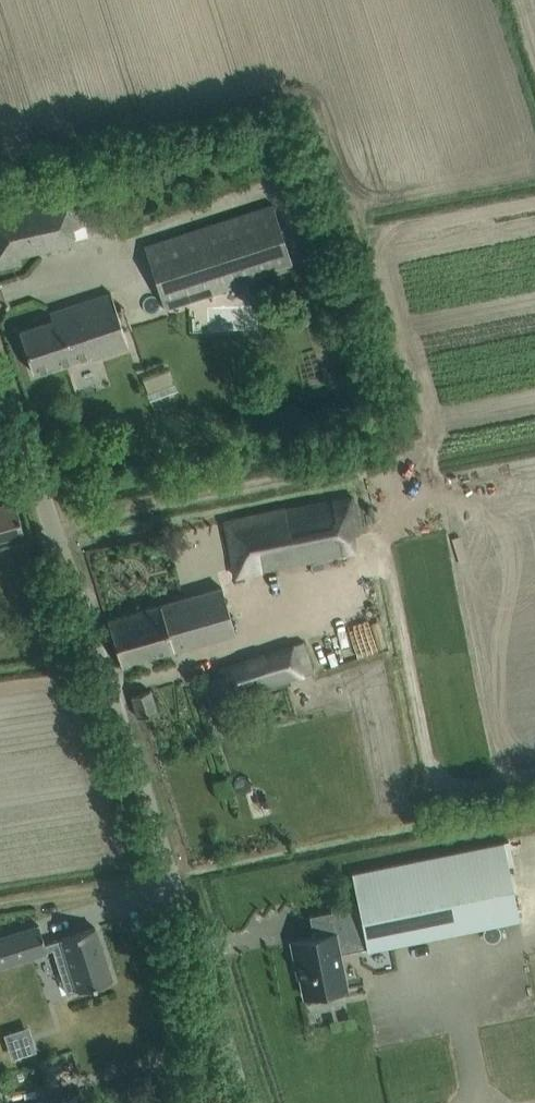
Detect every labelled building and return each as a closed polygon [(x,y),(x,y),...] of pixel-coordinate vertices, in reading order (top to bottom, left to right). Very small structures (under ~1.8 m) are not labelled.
[(73,241),(70,226),(85,222),(77,185),(0,203),(0,257),(73,241)] [(293,266),(273,204),(144,245),(164,308),(293,266)] [(315,231),(300,236),(307,260),(323,255),(315,231)] [(111,292),(49,312),(52,319),(19,330),(32,371),(89,353),(90,357),(128,345),(111,292)] [(180,372),(126,387),(133,414),(188,399),(180,372)] [(237,575),(361,550),(351,495),(226,519),(237,575)] [(23,533),(14,500),(0,504),(0,539),(23,533)] [(107,619),(121,665),(234,632),(221,586),(107,619)] [(221,674),(208,678),(217,703),(303,673),(295,644),(219,669),(221,674)] [(138,717),(156,711),(150,690),(131,696),(138,717)] [(299,975),(296,975),(297,977),(299,976),(303,997),(313,995),(319,999),(330,997),(334,990),(344,988),(337,953),(365,947),(365,950),(517,919),(503,842),(351,873),(358,906),(309,915),(312,931),(318,930),(319,936),(291,941),(296,965),(299,975)] [(0,936),(0,965),(47,951),(47,950),(52,948),(52,949),(67,993),(111,979),(95,926),(60,937),(61,938),(45,943),(39,924),(0,936)] [(53,1098),(54,1102),(69,1102),(67,1095),(53,1098)]
